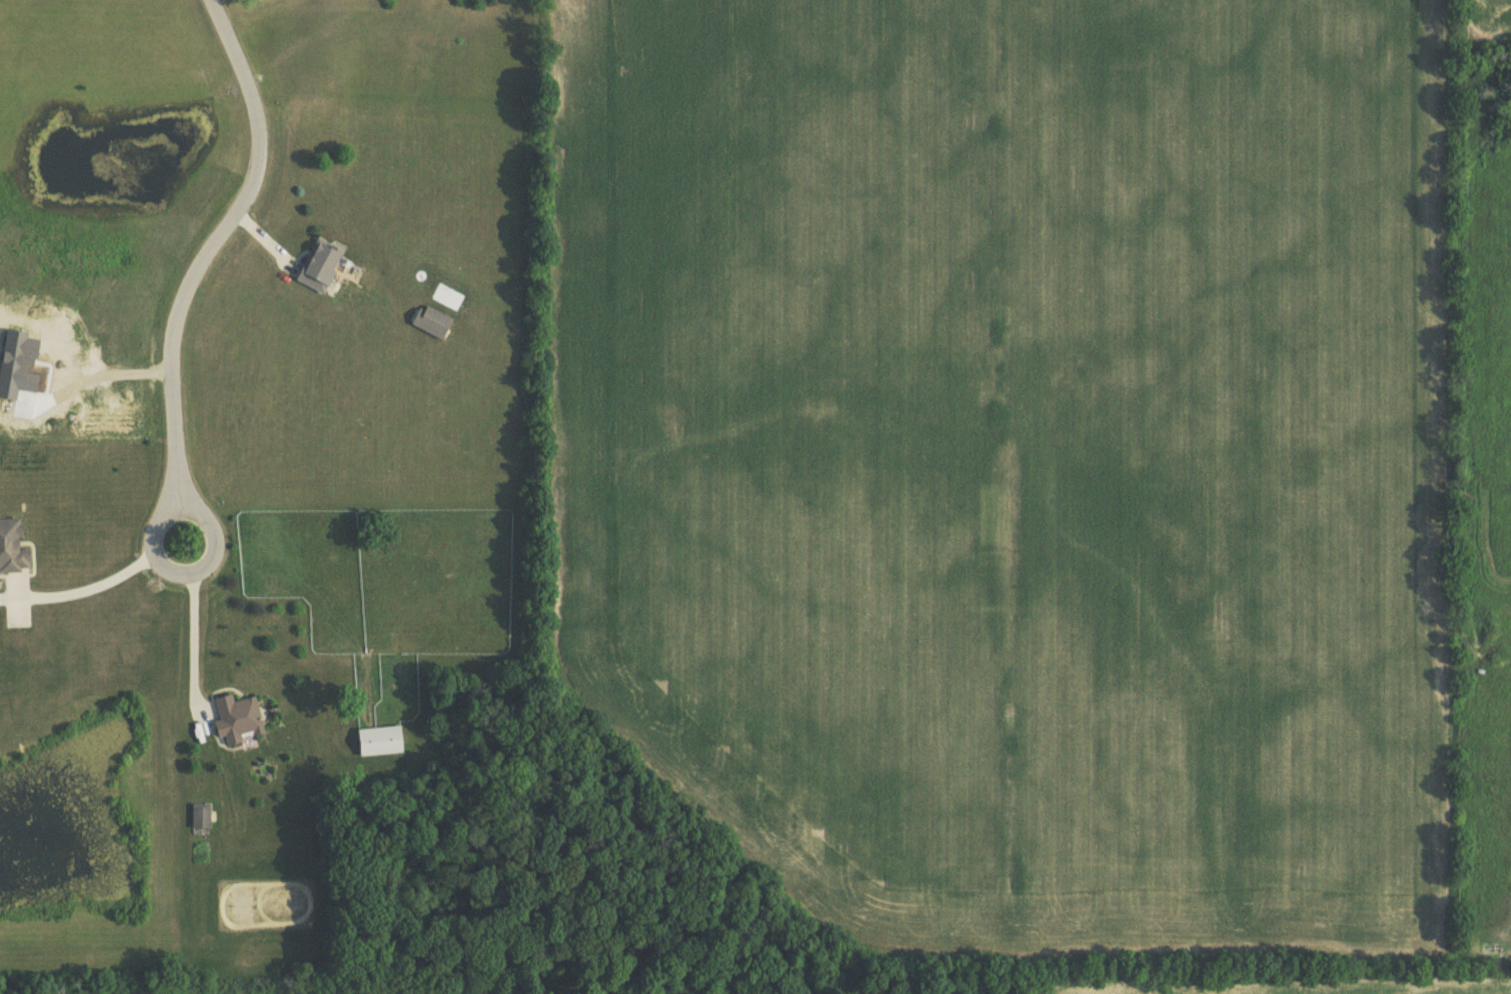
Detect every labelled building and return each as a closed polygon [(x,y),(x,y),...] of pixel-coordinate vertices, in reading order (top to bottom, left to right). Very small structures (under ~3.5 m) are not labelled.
[(321,281),(340,238),(315,227),(296,269),(321,281)] [(419,304),(410,325),(443,339),(452,317),(419,304)] [(253,685),(232,691),(230,682),(213,687),(219,709),(212,710),(216,726),(223,724),(225,733),(242,729),(241,725),(262,719),(253,685)] [(191,815),(208,815),(208,794),(191,793),(191,815)]
